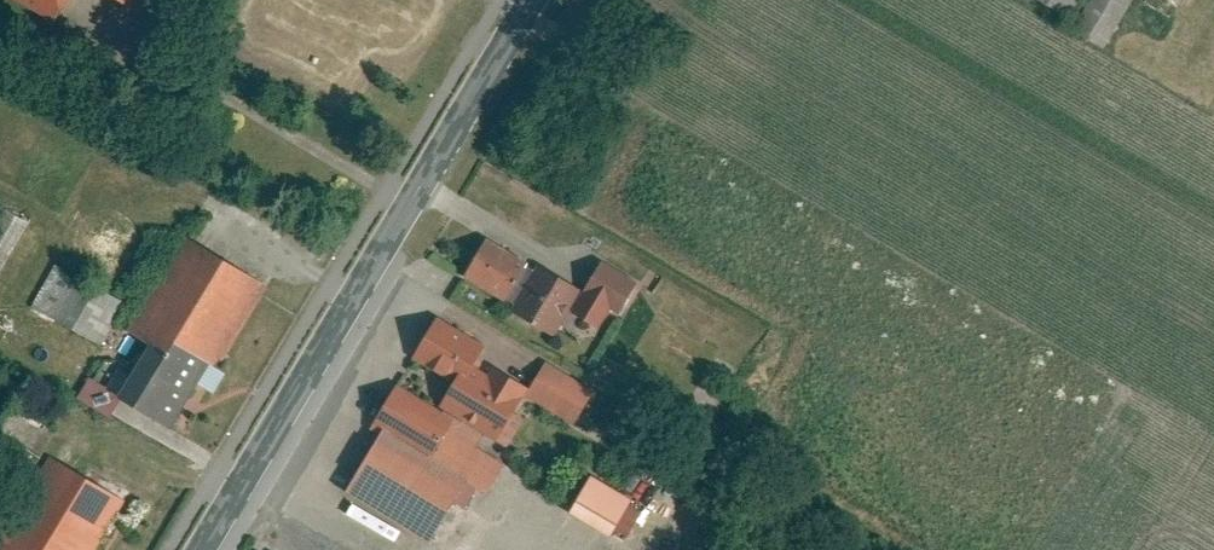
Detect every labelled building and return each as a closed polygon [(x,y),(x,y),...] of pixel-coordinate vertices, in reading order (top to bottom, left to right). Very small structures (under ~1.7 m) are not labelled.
[(64,0),(22,0),(53,18),(64,0)] [(153,21),(166,0),(116,0),(153,21)] [(1067,18),(1078,0),(1036,0),(1067,18)] [(1073,31),(1104,49),(1133,0),(1092,0),(1073,31)] [(30,223),(0,205),(0,276),(30,223)] [(163,334),(213,366),(264,286),(186,237),(126,331),(153,349),(163,334)] [(488,239),(464,277),(505,302),(507,300),(519,307),(539,275),(527,267),(529,264),(488,239)] [(33,305),(101,348),(126,308),(58,264),(33,305)] [(637,286),(603,265),(578,305),(602,320),(610,306),(620,312),(637,286)] [(541,271),(539,275),(519,307),(517,310),(552,332),(576,293),(541,271)] [(414,357),(459,385),(469,368),(482,346),(438,319),(414,357)] [(134,379),(122,398),(173,429),(213,366),(163,334),(153,349),(134,379)] [(546,365),(528,393),(576,422),(593,394),(546,365)] [(448,407),(487,432),(507,444),(521,421),(509,414),(524,390),(495,372),(490,381),(469,368),(459,385),(446,406),(448,407)] [(122,398),(134,379),(120,370),(104,395),(119,404),(122,398)] [(110,417),(119,404),(104,395),(90,386),(81,399),(110,417)] [(382,435),(347,492),(430,543),(456,500),(468,481),(479,487),(489,494),(506,467),(477,449),(487,432),(448,407),(443,415),(399,388),(373,429),(382,435)] [(127,502),(51,456),(0,542),(0,549),(98,549),(127,502)] [(634,502),(591,476),(570,510),(613,536),(616,531),(632,506),(634,502)] [(479,487),(468,481),(456,500),(467,506),(479,487)] [(642,512),(632,506),(616,531),(626,537),(642,512)]
